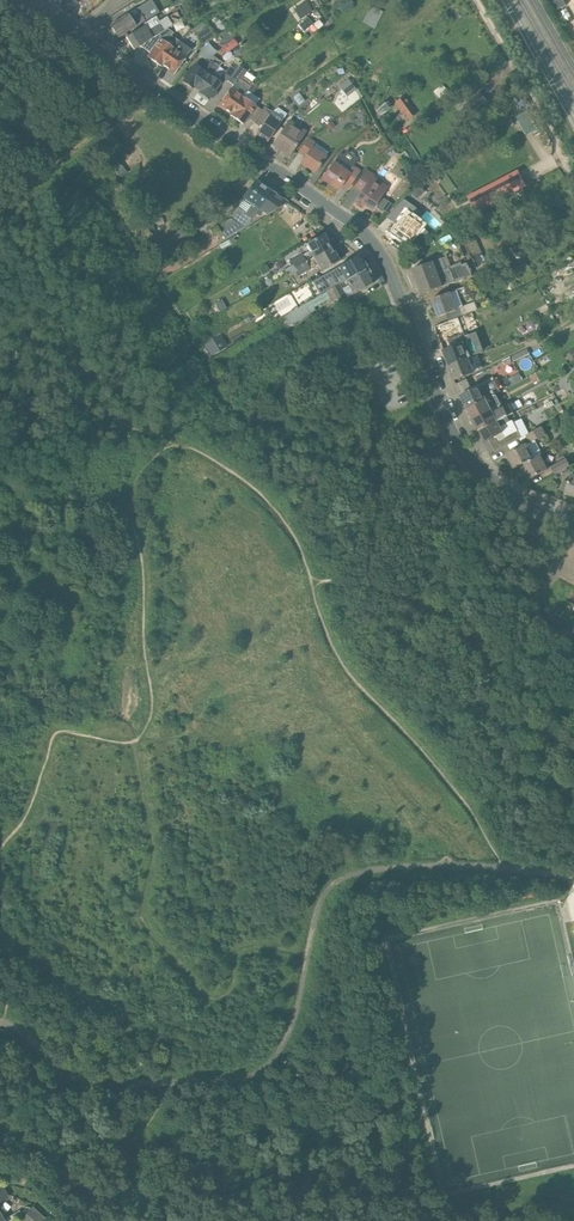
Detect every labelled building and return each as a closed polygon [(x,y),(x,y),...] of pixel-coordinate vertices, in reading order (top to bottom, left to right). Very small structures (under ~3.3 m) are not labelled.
[(75,0),(69,0),(65,5),(72,11),(79,3),(75,0)] [(129,31),(159,12),(151,0),(150,0),(137,8),(140,14),(131,20),(128,15),(111,26),(118,38),(129,31)] [(307,0),(300,5),(301,5),(308,16),(315,12),(307,0)] [(338,7),(343,12),(356,2),(355,0),(347,0),(338,7)] [(553,9),(564,6),(562,0),(550,0),(553,9)] [(371,6),(362,22),(373,28),(375,22),(376,23),(382,12),(371,6)] [(307,18),(298,25),(304,32),(313,25),(307,18)] [(196,36),(209,27),(205,21),(191,30),(196,36)] [(126,38),(134,50),(146,42),(164,31),(160,24),(149,31),(145,26),(126,38)] [(148,57),(161,67),(163,65),(179,41),(171,36),(173,33),(167,29),(164,31),(146,42),(155,48),(148,57)] [(242,34),(234,39),(234,38),(222,47),(226,53),(238,45),(246,39),(242,34)] [(179,41),(163,65),(170,70),(169,71),(174,74),(191,50),(179,41)] [(205,71),(194,64),(189,72),(188,71),(184,77),(186,79),(183,82),(192,88),(194,86),(197,89),(218,60),(213,56),(210,61),(209,60),(204,67),(207,69),(205,71)] [(222,63),(218,60),(197,89),(201,91),(199,93),(208,100),(211,96),(213,98),(217,92),(216,91),(221,83),(211,76),(213,73),(215,75),(220,67),(222,63)] [(224,108),(231,113),(243,98),(243,97),(248,90),(238,83),(246,71),(240,66),(237,70),(228,82),(233,85),(219,106),(224,109),(224,108)] [(343,68),(336,70),(338,76),(345,74),(343,68)] [(349,78),(338,86),(347,97),(357,89),(349,78)] [(252,94),(256,89),(257,87),(255,85),(253,83),(248,90),(252,94)] [(255,105),(248,100),(243,97),(243,98),(231,113),(230,115),(243,124),(250,114),(256,106),(255,105)] [(404,97),(394,104),(406,121),(416,114),(404,97)] [(521,98),(517,102),(517,103),(523,109),(528,105),(525,102),(524,100),(521,98)] [(268,142),(275,132),(287,114),(278,108),(272,112),(263,107),(259,112),(252,122),(261,128),(256,134),(268,142)] [(299,127),(290,120),(273,145),(289,156),(304,135),(297,130),(299,127)] [(333,120),(325,126),(329,132),(337,126),(333,120)] [(314,173),(321,164),(326,157),(313,147),(316,143),(309,138),(305,142),(299,152),(305,157),(301,164),(314,173)] [(343,155),(341,154),(330,170),(323,180),(338,190),(344,180),(351,184),(360,171),(353,166),(355,163),(343,155)] [(372,210),(379,200),(386,190),(370,180),(374,175),(367,170),(362,178),(355,188),(361,192),(355,202),(362,207),(363,204),(372,210)] [(521,189),(512,173),(466,197),(472,209),(474,212),(521,189)] [(221,233),(225,239),(247,225),(255,214),(254,214),(270,191),(256,182),(244,199),(252,205),(246,213),(238,208),(230,219),(211,230),(215,236),(221,233)] [(267,216),(276,209),(287,203),(270,191),(254,214),(255,214),(247,225),(225,239),(225,240),(248,225),(255,215),(259,217),(262,213),(267,216)] [(387,214),(393,205),(383,198),(377,207),(387,214)] [(419,215),(411,209),(406,216),(398,211),(391,220),(400,225),(396,231),(410,240),(421,225),(415,221),(419,215)] [(459,229),(468,224),(472,231),(482,225),(474,212),(472,209),(463,214),(454,219),(459,229)] [(286,274),(331,248),(324,235),(306,245),(309,252),(290,263),(292,266),(284,270),(286,274)] [(521,242),(501,253),(507,265),(527,253),(521,242)] [(155,246),(149,250),(152,254),(158,251),(163,248),(160,243),(155,246)] [(317,265),(321,272),(339,261),(331,248),(286,274),(288,278),(296,274),(297,277),(317,265)] [(156,261),(151,254),(146,258),(150,265),(156,261)] [(338,268),(329,273),(336,286),(340,284),(342,275),(345,281),(367,269),(363,262),(359,255),(349,261),(338,267),(338,268)] [(422,295),(434,291),(472,276),(467,263),(462,265),(461,263),(447,269),(442,258),(424,266),(413,270),(422,295)] [(158,260),(150,266),(154,273),(163,267),(166,265),(162,259),(159,261),(158,260)] [(510,266),(515,274),(527,267),(522,259),(510,266)] [(336,286),(325,293),(331,303),(337,300),(339,303),(354,295),(364,289),(374,283),(370,276),(371,276),(367,269),(345,281),(348,286),(342,289),(340,284),(336,286)] [(438,317),(457,310),(450,292),(432,300),(438,317)] [(324,302),(321,295),(316,298),(305,304),(284,317),(289,327),(316,311),(314,307),(324,302)] [(221,297),(214,301),(220,311),(227,307),(221,297)] [(461,307),(464,315),(478,310),(474,302),(461,307)] [(261,310),(254,314),(257,319),(264,315),(261,310)] [(438,334),(445,331),(442,322),(434,326),(438,334)] [(449,366),(469,358),(464,344),(468,342),(464,334),(459,335),(448,340),(451,348),(443,351),(449,366)] [(221,335),(205,345),(212,357),(228,347),(221,335)] [(512,356),(515,361),(530,354),(527,349),(512,356)] [(454,380),(475,373),(469,358),(449,366),(454,380)] [(486,399),(480,386),(460,396),(467,409),(486,400),(486,399)] [(466,410),(472,421),(501,406),(496,394),(486,399),(486,400),(467,409),(466,410)] [(501,406),(472,421),(478,433),(507,417),(514,413),(509,406),(503,409),(501,406)] [(483,443),(488,440),(495,452),(521,438),(517,431),(505,437),(503,433),(503,432),(501,428),(511,423),(507,417),(478,433),(483,443)] [(542,427),(525,436),(529,443),(546,435),(542,427)] [(521,465),(534,458),(526,444),(507,454),(515,469),(521,465)] [(529,480),(548,470),(540,455),(534,458),(521,465),(529,480)] [(551,467),(554,475),(570,467),(566,459),(551,467)] [(568,482),(564,481),(561,489),(566,491),(565,493),(573,497),(573,475),(571,474),(568,482)] [(528,603),(546,583),(540,578),(521,598),(528,603)] [(9,1197),(0,1182),(0,1203),(9,1197)] [(20,1220),(43,1220),(45,1219),(32,1207),(19,1220),(20,1220)]
